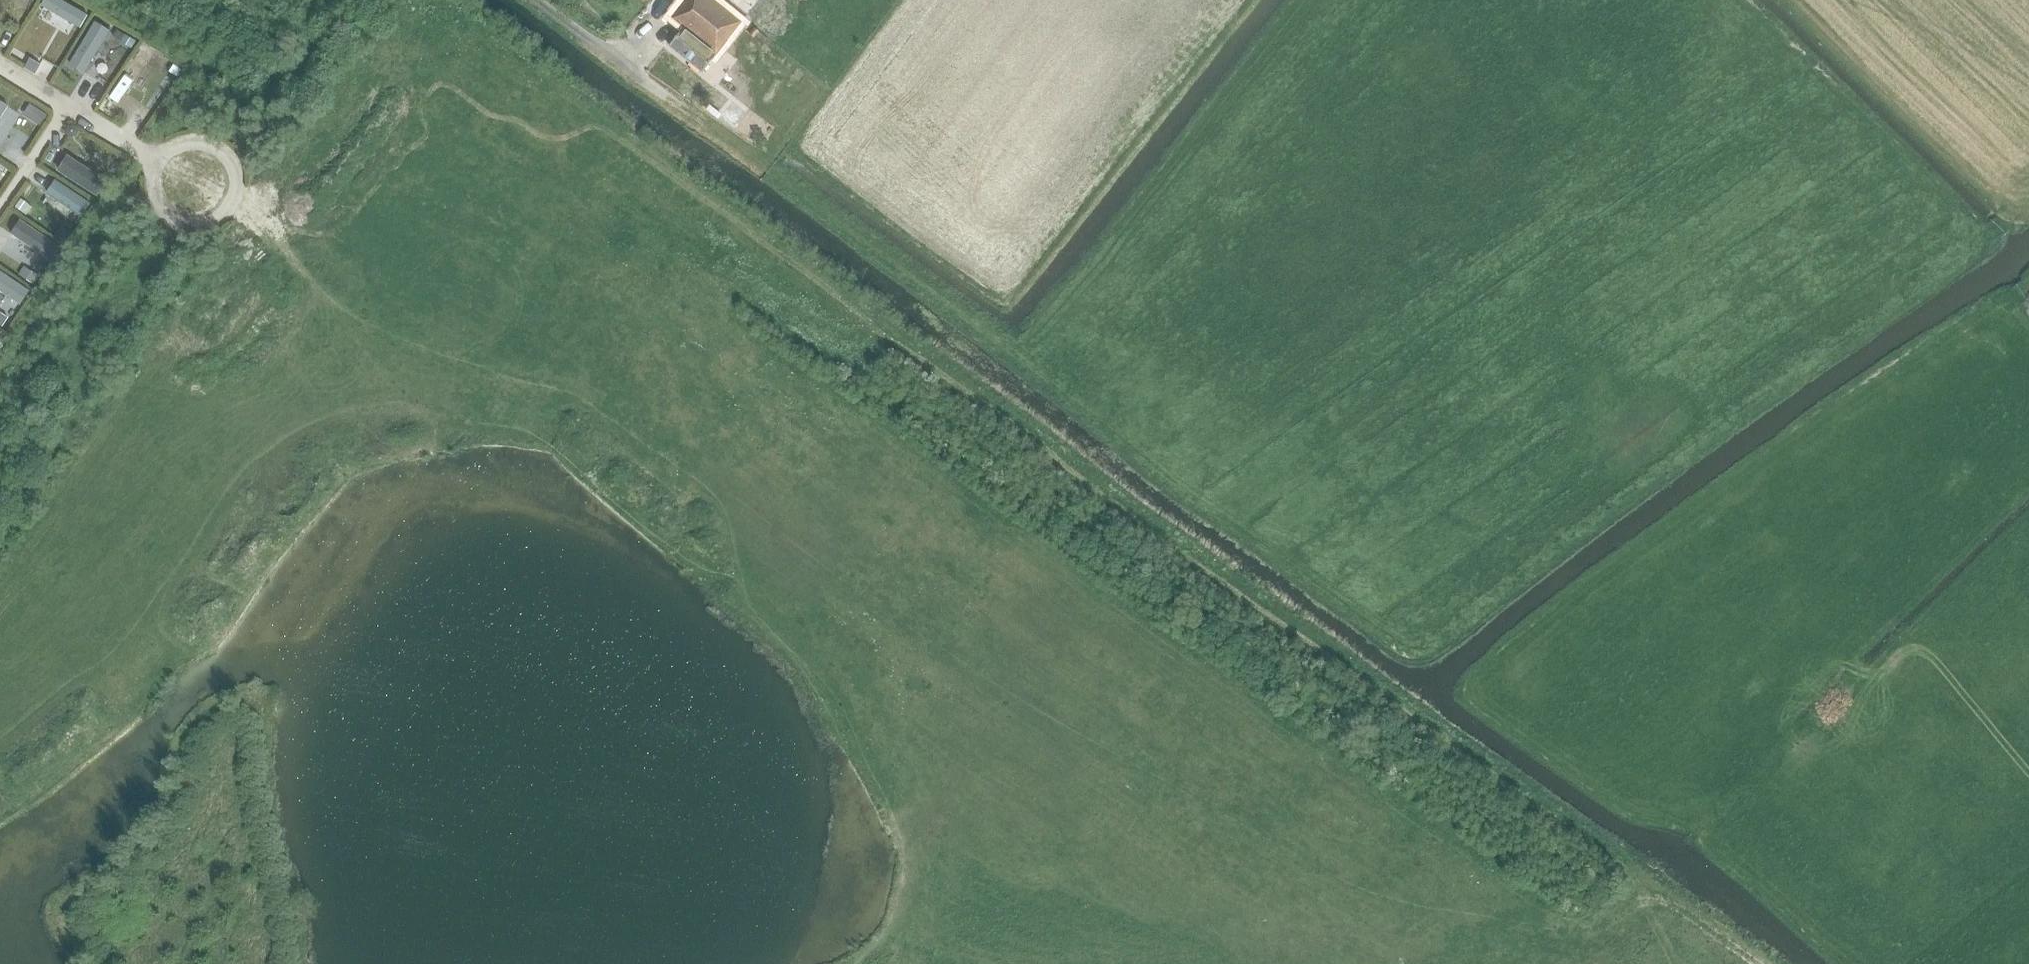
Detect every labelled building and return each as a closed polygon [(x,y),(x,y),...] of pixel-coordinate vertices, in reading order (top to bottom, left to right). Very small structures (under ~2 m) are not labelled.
[(10,0),(0,0),(0,16),(10,0)] [(79,29),(87,15),(61,0),(46,0),(42,7),(79,29)] [(740,23),(712,0),(686,0),(673,17),(685,26),(669,45),(702,72),(716,55),(715,54),(740,23)] [(70,64),(84,73),(110,30),(96,21),(70,64)] [(135,42),(124,36),(120,43),(131,49),(135,42)] [(34,74),(40,64),(30,58),(24,68),(34,74)] [(744,96),(729,85),(719,97),(734,108),(744,96)] [(94,197),(104,181),(67,157),(57,173),(94,197)] [(56,180),(46,194),(82,218),(91,204),(56,180)] [(20,199),(15,207),(23,213),(29,205),(20,199)] [(20,222),(11,236),(15,239),(51,263),(60,249),(25,224),(20,222)] [(36,275),(26,269),(20,278),(30,284),(36,275)] [(19,305),(29,291),(0,272),(0,292),(19,305)]
